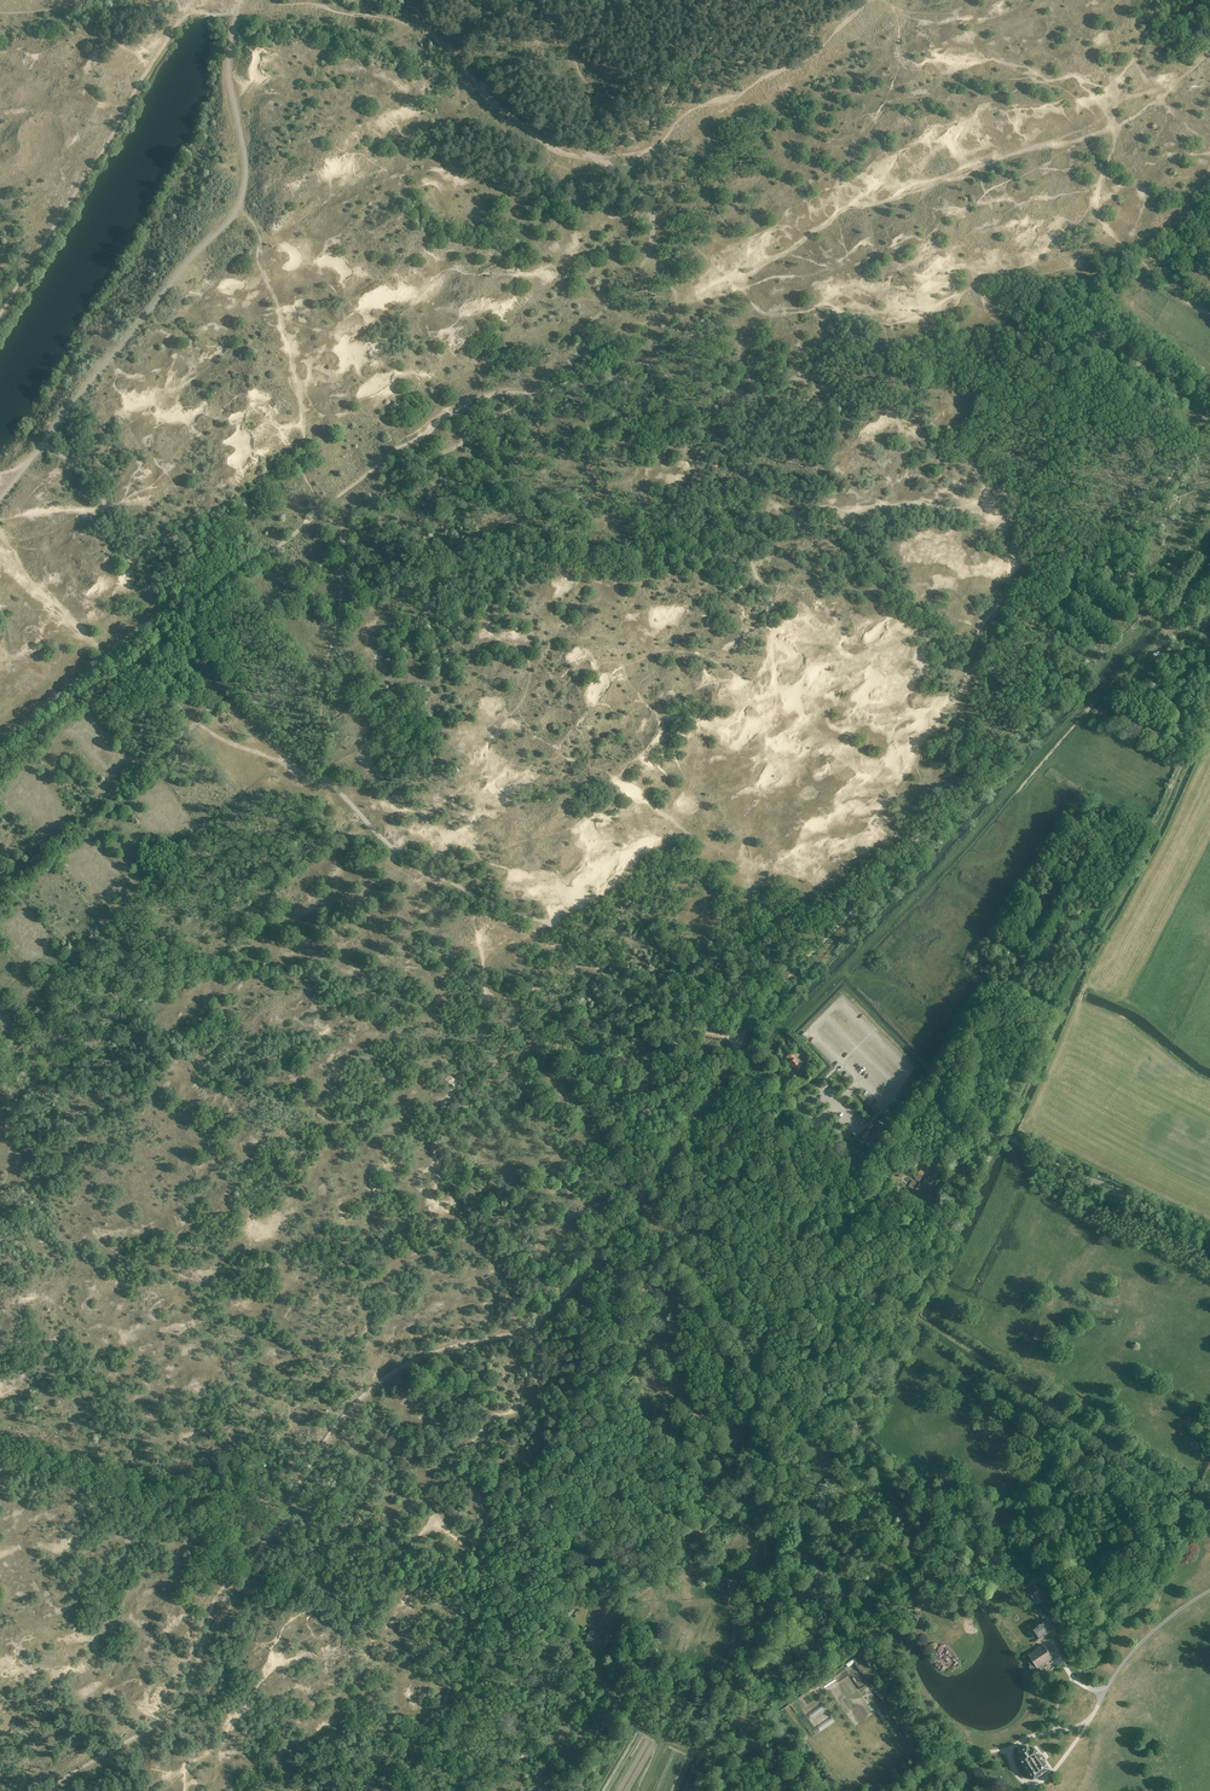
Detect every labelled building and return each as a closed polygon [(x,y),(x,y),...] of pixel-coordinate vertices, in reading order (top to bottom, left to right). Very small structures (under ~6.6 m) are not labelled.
[(790,1044),(791,1045),(796,1040),(792,1036),(786,1041),(789,1044),(790,1044)] [(790,1063),(789,1063),(796,1071),(801,1067),(796,1060),(797,1059),(791,1053),(785,1058),(790,1063)] [(876,1125),(875,1123),(874,1124),(872,1127),(871,1130),(872,1131),(875,1133),(871,1140),(870,1139),(868,1142),(871,1144),(873,1145),(875,1146),(877,1143),(876,1143),(880,1137),(881,1138),(887,1130),(886,1129),(887,1128),(878,1122),(876,1125)] [(920,1169),(916,1179),(921,1181),(925,1171),(920,1169)] [(936,1185),(941,1176),(933,1171),(929,1178),(926,1177),(922,1184),(930,1189),(930,1188),(932,1189),(935,1184),(936,1185)] [(909,1187),(925,1196),(929,1190),(913,1180),(909,1187)] [(1043,1600),(1037,1591),(1031,1595),(1036,1604),(1043,1600)] [(1044,1621),(1031,1629),(1038,1640),(1050,1632),(1044,1621)] [(594,1636),(588,1635),(587,1634),(586,1640),(608,1647),(612,1635),(607,1633),(606,1635),(595,1632),(594,1636)] [(1029,1666),(1033,1672),(1053,1658),(1044,1645),(1037,1650),(1029,1655),(1032,1660),(1029,1662),(1031,1665),(1029,1666)] [(853,1658),(845,1663),(848,1666),(855,1662),(853,1658)] [(815,1715),(825,1708),(822,1704),(812,1711),(815,1715)] [(831,1717),(817,1727),(821,1731),(834,1721),(831,1717)] [(1020,1758),(1034,1779),(1049,1768),(1035,1748),(1031,1751),(1028,1747),(1020,1752),(1023,1757),(1020,1758)]
